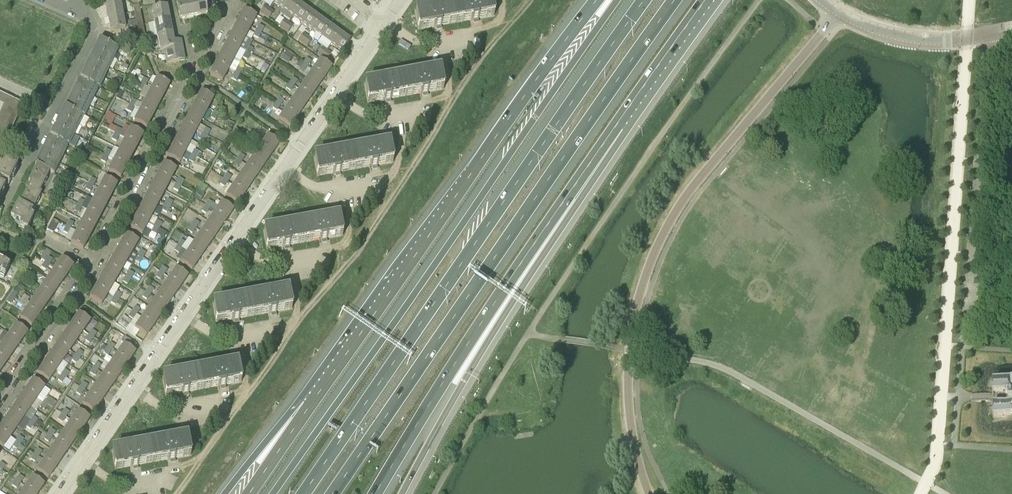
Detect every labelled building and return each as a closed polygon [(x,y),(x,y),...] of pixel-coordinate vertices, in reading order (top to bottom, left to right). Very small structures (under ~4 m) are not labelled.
[(122,15),(120,1),(121,0),(113,0),(113,2),(105,4),(107,18),(122,15)] [(193,17),(208,14),(206,6),(208,5),(211,0),(196,0),(190,1),(193,17)] [(283,10),(289,0),(274,0),(273,2),(283,10)] [(292,17),(301,5),(294,0),(289,0),(283,10),(280,14),(289,21),(292,17)] [(475,20),(478,20),(478,19),(494,16),(491,0),(473,0),(453,4),(456,23),(472,20),(472,21),(475,20)] [(180,19),(193,17),(190,1),(177,4),(180,19)] [(441,25),(456,23),(453,4),(415,11),(419,29),(435,26),(435,27),(441,26),(441,25)] [(259,13),(264,16),(269,9),(265,5),(259,13)] [(292,17),(302,24),(311,12),(301,5),(292,17)] [(154,23),(169,20),(167,6),(151,9),(154,23)] [(264,16),(268,19),(274,12),(269,9),(264,16)] [(238,21),(251,28),(257,17),(244,10),(238,21)] [(312,30),(312,31),(320,19),(311,12),(302,24),(311,31),(312,30)] [(122,15),(107,18),(110,31),(125,29),(122,15)] [(279,27),(283,30),(289,23),(284,19),(279,27)] [(312,31),(322,38),(330,26),(320,19),(312,31)] [(156,37),(172,34),(169,20),(154,23),(156,37)] [(232,32),(245,38),(248,33),(251,28),(238,21),(232,32)] [(283,30),(287,33),(293,26),(289,23),(283,30)] [(256,30),(261,33),(264,27),(259,25),(256,30)] [(322,38),(332,45),(340,34),(330,26),(322,38)] [(261,33),(256,30),(253,36),(258,39),(261,33)] [(227,42),(240,49),(245,38),(232,32),(227,42)] [(302,44),(308,36),(303,33),(298,41),(302,44)] [(164,51),(174,47),(172,34),(156,37),(159,51),(164,51)] [(340,34),(332,45),(342,52),(350,41),(340,34)] [(302,44),(307,47),(312,39),(308,36),(302,44)] [(94,50),(114,59),(119,49),(99,40),(94,50)] [(221,53),(234,60),(240,49),(227,42),(221,53)] [(174,47),(164,51),(166,64),(185,60),(182,46),(174,47)] [(245,52),(250,55),(253,49),(248,46),(245,52)] [(317,54),(321,58),(327,50),(322,47),(317,54)] [(109,69),(114,59),(94,50),(90,59),(109,69)] [(321,58),(326,61),(331,53),(327,50),(321,58)] [(289,62),(293,53),(286,51),(283,59),(289,62)] [(215,64),(228,71),(232,65),(234,60),(221,53),(215,64)] [(104,78),(109,69),(90,59),(85,69),(104,78)] [(313,70),(324,78),(331,68),(320,60),(313,70)] [(299,69),(304,72),(308,66),(303,63),(299,69)] [(226,76),(228,71),(215,64),(210,75),(223,82),(226,76)] [(234,73),(239,76),(242,70),(237,67),(234,73)] [(80,78),(98,88),(99,89),(104,78),(85,69),(80,78)] [(306,80),(317,88),(324,78),(313,70),(306,80)] [(421,94),(424,94),(427,93),(427,92),(443,89),(440,70),(402,77),(406,96),(421,93),(421,94)] [(239,76),(234,73),(231,79),(236,82),(239,76)] [(390,99),(406,96),(402,77),(365,84),(368,103),(384,100),(384,101),(390,100),(390,99)] [(98,88),(80,78),(79,78),(75,88),(94,97),(98,88)] [(141,84),(145,86),(149,81),(144,78),(141,84)] [(151,89),(163,96),(169,85),(156,78),(151,89)] [(290,83),(294,86),(298,81),(293,78),(290,83)] [(299,90),(311,98),(317,88),(306,80),(299,90)] [(286,88),(290,92),(294,86),(290,83),(286,88)] [(89,107),(94,97),(75,88),(70,98),(89,107)] [(145,99),(158,106),(163,96),(151,89),(145,99)] [(292,100),(304,108),(311,98),(299,90),(292,100)] [(195,103),(208,109),(214,99),(201,92),(195,103)] [(23,105),(0,94),(0,157),(23,105)] [(85,116),(89,107),(70,98),(65,107),(85,116)] [(276,103),(280,106),(284,101),(279,98),(276,103)] [(129,105),(134,108),(137,102),(133,99),(129,105)] [(139,111),(152,117),(158,106),(145,99),(139,111)] [(285,110),(297,118),(304,108),(292,100),(285,110)] [(190,113),(203,120),(208,109),(195,103),(190,113)] [(126,111),(131,113),(134,108),(129,105),(126,111)] [(84,117),(85,116),(65,107),(64,107),(59,117),(79,126),(83,117),(84,117)] [(297,118),(285,110),(278,120),(279,121),(276,125),(286,132),(289,128),(290,128),(297,118)] [(152,117),(139,111),(134,121),(146,128),(152,117)] [(106,119),(113,122),(116,115),(109,112),(106,119)] [(210,118),(215,121),(218,115),(213,112),(210,118)] [(184,124),(197,131),(203,120),(190,113),(184,124)] [(74,136),(79,126),(59,117),(54,127),(74,136)] [(178,135),(191,142),(197,131),(184,124),(178,135)] [(70,145),(74,136),(54,127),(50,136),(70,145)] [(114,134),(119,136),(123,131),(117,128),(114,134)] [(124,139),(137,146),(143,135),(130,128),(124,139)] [(240,139),(244,135),(235,129),(233,133),(240,139)] [(111,139),(116,142),(119,136),(114,134),(111,139)] [(199,140),(204,142),(207,136),(202,134),(199,140)] [(251,139),(255,142),(259,137),(254,134),(251,139)] [(69,146),(70,145),(50,136),(49,135),(44,145),(64,155),(68,145),(69,146)] [(173,146),(186,153),(191,142),(178,135),(173,146)] [(260,146),(272,155),(279,144),(267,136),(260,146)] [(119,150),(132,156),(137,146),(124,139),(119,150)] [(247,145),(251,148),(255,142),(251,139),(247,145)] [(371,167),(374,167),(377,166),(377,165),(393,162),(389,143),(352,150),(355,169),(371,166),(371,167)] [(59,164),(64,155),(44,145),(40,155),(59,164)] [(186,153),(173,146),(167,157),(180,164),(186,153)] [(265,164),(272,155),(260,146),(253,156),(265,164)] [(98,152),(108,157),(111,152),(101,147),(98,152)] [(113,160),(126,167),(132,156),(119,150),(113,160)] [(340,172),(355,169),(352,150),(314,157),(318,176),(334,173),(334,174),(340,173),(340,172)] [(105,163),(108,157),(98,152),(95,158),(105,163)] [(237,159),(241,162),(245,157),(241,154),(237,159)] [(36,166),(50,172),(54,175),(59,164),(40,155),(35,165),(36,166)] [(246,165),(258,174),(265,164),(253,156),(246,165)] [(233,165),(238,168),(241,162),(237,159),(233,165)] [(4,188),(1,186),(3,182),(8,185),(17,167),(4,160),(1,166),(0,166),(0,196),(4,188)] [(126,167),(113,160),(107,172),(120,178),(126,167)] [(158,174),(171,181),(177,170),(164,163),(158,174)] [(239,176),(251,184),(258,174),(246,165),(239,176)] [(28,188),(20,205),(18,208),(16,207),(10,220),(20,225),(19,227),(27,231),(34,217),(31,216),(33,212),(41,194),(39,193),(50,172),(36,166),(28,183),(30,184),(28,188)] [(152,185),(165,191),(171,181),(158,174),(152,185)] [(223,179),(227,183),(231,177),(227,174),(223,179)] [(232,186),(244,194),(251,184),(239,176),(232,186)] [(88,184),(93,186),(97,180),(91,178),(88,184)] [(99,189),(111,196),(117,185),(105,178),(99,189)] [(147,195),(160,202),(165,191),(152,185),(147,195)] [(244,194),(232,186),(225,196),(237,204),(244,194)] [(93,200),(106,206),(111,196),(99,189),(93,200)] [(141,206),(154,213),(160,202),(147,195),(141,206)] [(77,205),(82,208),(85,202),(80,199),(77,205)] [(88,211),(100,217),(106,206),(93,200),(88,211)] [(205,206),(210,209),(213,204),(209,200),(205,206)] [(214,212),(226,220),(233,210),(221,202),(214,212)] [(162,211),(167,213),(170,207),(165,205),(162,211)] [(135,217),(148,224),(154,213),(141,206),(135,217)] [(201,211),(206,214),(210,209),(205,206),(201,211)] [(82,221),(94,228),(100,217),(88,211),(82,221)] [(207,222),(219,230),(226,220),(214,212),(207,222)] [(148,224),(135,217),(130,228),(142,235),(148,224)] [(321,241),(324,240),(326,240),(326,239),(342,236),(339,217),(301,224),(305,242),(320,240),(321,241)] [(53,233),(58,223),(53,220),(47,230),(53,233)] [(191,226),(196,229),(200,223),(195,220),(191,226)] [(76,232),(89,239),(94,228),(82,221),(76,232)] [(201,232),(212,240),(219,230),(207,222),(201,232)] [(289,245),(305,242),(301,224),(264,230),(267,249),(283,246),(284,247),(286,247),(290,246),(289,245)] [(150,232),(156,234),(159,229),(154,226),(150,232)] [(188,231),(192,234),(196,229),(191,226),(188,231)] [(89,239),(76,232),(70,243),(83,250),(89,239)] [(194,242),(206,250),(212,240),(201,232),(194,242)] [(120,245),(132,252),(138,242),(126,234),(120,245)] [(177,245),(182,249),(186,243),(181,240),(177,245)] [(187,252),(199,260),(206,250),(194,242),(187,252)] [(114,255),(126,263),(132,252),(120,245),(114,255)] [(174,251),(179,254),(182,249),(177,245),(174,251)] [(49,265),(53,260),(49,257),(51,253),(46,250),(40,259),(45,262),(49,265)] [(199,260),(187,252),(180,262),(192,270),(199,260)] [(108,266),(120,273),(126,263),(114,255),(108,266)] [(134,261),(139,264),(143,258),(138,255),(134,261)] [(55,268),(66,277),(73,266),(62,258),(55,268)] [(3,280),(10,266),(0,261),(0,278),(3,280)] [(102,277),(114,284),(120,273),(108,266),(102,277)] [(48,279),(59,287),(66,277),(55,268),(48,279)] [(169,278),(181,286),(188,276),(176,268),(169,278)] [(125,277),(130,279),(134,274),(129,271),(125,277)] [(156,278),(160,281),(164,275),(160,272),(156,278)] [(96,287),(108,294),(114,284),(102,277),(96,287)] [(174,296),(181,286),(169,278),(162,288),(174,296)] [(41,289),(52,297),(59,287),(48,279),(41,289)] [(146,292),(150,295),(154,290),(149,286),(146,292)] [(108,294),(96,287),(89,298),(102,305),(108,294)] [(155,298),(167,306),(174,296),(162,288),(155,298)] [(34,299),(45,307),(52,297),(41,289),(34,299)] [(270,314),(273,313),(276,313),(276,312),(292,309),(288,290),(251,297),(254,316),(270,313),(270,314)] [(10,296),(14,300),(18,294),(13,291),(10,296)] [(114,297),(118,300),(122,294),(117,292),(114,297)] [(142,297),(146,300),(150,295),(146,292),(142,297)] [(6,302),(11,305),(14,300),(10,296),(6,302)] [(110,303),(115,306),(118,300),(114,297),(110,303)] [(239,319),(254,316),(251,297),(213,304),(217,323),(233,320),(233,321),(239,320),(239,319)] [(148,308),(160,317),(167,306),(155,298),(148,308)] [(27,309),(38,317),(45,307),(34,299),(27,309)] [(132,312),(137,315),(140,310),(136,306),(132,312)] [(141,318),(153,327),(160,317),(148,308),(141,318)] [(38,317),(27,309),(20,319),(31,327),(38,317)] [(128,317),(133,320),(137,315),(132,312),(128,317)] [(72,323),(84,332),(91,322),(79,313),(72,323)] [(153,327),(141,318),(134,328),(146,337),(153,327)] [(77,342),(84,332),(72,323),(65,333),(77,342)] [(9,334),(21,343),(28,333),(16,324),(9,334)] [(88,335),(93,338),(96,333),(92,330),(88,335)] [(58,343),(70,352),(77,342),(65,333),(58,343)] [(14,353),(21,343),(9,334),(2,344),(14,353)] [(85,341),(89,344),(93,338),(88,335),(85,341)] [(136,345),(124,337),(121,342),(123,344),(133,351),(136,345)] [(51,353),(63,362),(70,352),(58,343),(51,353)] [(7,363),(14,353),(2,344),(0,347),(0,358),(7,363)] [(116,354),(128,362),(135,352),(133,351),(123,344),(116,354)] [(103,354),(108,357),(112,351),(107,348),(103,354)] [(75,355),(79,358),(83,353),(79,350),(75,355)] [(44,364),(56,372),(63,362),(51,353),(44,364)] [(121,373),(128,362),(116,354),(109,364),(121,373)] [(71,360),(76,364),(79,358),(75,355),(71,360)] [(93,368),(98,371),(102,366),(97,362),(93,368)] [(56,372),(44,364),(37,374),(49,382),(56,372)] [(102,374),(114,383),(121,373),(109,364),(102,374)] [(219,387),(223,387),(225,386),(225,385),(241,383),(238,364),(200,370),(204,389),(219,386),(219,387)] [(90,373),(94,377),(98,371),(93,368),(90,373)] [(61,375),(66,378),(70,373),(65,369),(61,375)] [(188,392),(204,389),(200,370),(163,377),(166,396),(182,393),(182,394),(185,394),(188,393),(188,392)] [(95,384),(108,393),(114,383),(102,374),(95,384)] [(71,381),(66,378),(61,375),(58,380),(68,387),(71,381)] [(26,390),(38,398),(45,388),(33,380),(26,390)] [(1011,416),(1011,381),(992,382),(993,394),(1006,393),(1006,399),(1006,404),(993,404),(993,418),(1011,416)] [(80,388),(84,391),(88,386),(83,382),(80,388)] [(81,396),(84,391),(80,388),(74,384),(70,389),(81,396)] [(88,394),(101,403),(108,393),(95,384),(88,394)] [(19,400),(31,408),(38,398),(26,390),(19,400)] [(101,403),(88,394),(82,404),(94,413),(101,403)] [(43,401),(48,404),(53,408),(58,401),(52,397),(51,399),(47,396),(43,401)] [(24,418),(31,408),(19,400),(12,410),(24,418)] [(48,404),(43,401),(40,406),(39,407),(44,410),(45,408),(48,404)] [(62,414),(66,417),(70,412),(65,409),(62,414)] [(17,428),(24,418),(12,410),(5,420),(17,428)] [(71,420),(83,429),(90,419),(77,410),(71,420)] [(57,420),(62,423),(66,417),(62,414),(57,420)] [(29,421),(34,425),(37,419),(33,416),(29,421)] [(11,438),(17,428),(5,420),(0,428),(0,431),(11,438)] [(76,439),(83,429),(71,420),(64,430),(76,439)] [(26,427),(30,430),(34,425),(29,421),(26,427)] [(48,434),(52,437),(56,432),(51,429),(48,434)] [(57,441),(69,449),(76,439),(64,430),(57,441)] [(0,431),(0,446),(4,448),(11,438),(0,431)] [(44,440),(49,443),(52,437),(48,434),(44,440)] [(16,441),(20,444),(24,439),(19,436),(16,441)] [(169,460),(172,460),(175,459),(175,458),(191,456),(187,437),(150,443),(153,462),(169,460)] [(25,448),(20,444),(16,441),(12,447),(22,453),(25,448)] [(50,451),(62,459),(69,449),(57,441),(50,451)] [(138,465),(153,462),(150,443),(112,450),(116,469),(132,466),(132,467),(135,467),(138,466),(138,465)] [(34,454),(39,457),(42,452),(38,449),(34,454)] [(43,461),(55,469),(62,459),(50,451),(43,461)] [(31,459),(35,462),(39,457),(34,454),(31,459)] [(55,469),(43,461),(36,471),(48,479),(55,469)] [(35,493),(38,493),(44,485),(32,476),(25,487),(35,493)] [(12,486),(17,489),(20,484),(16,480),(12,486)]
